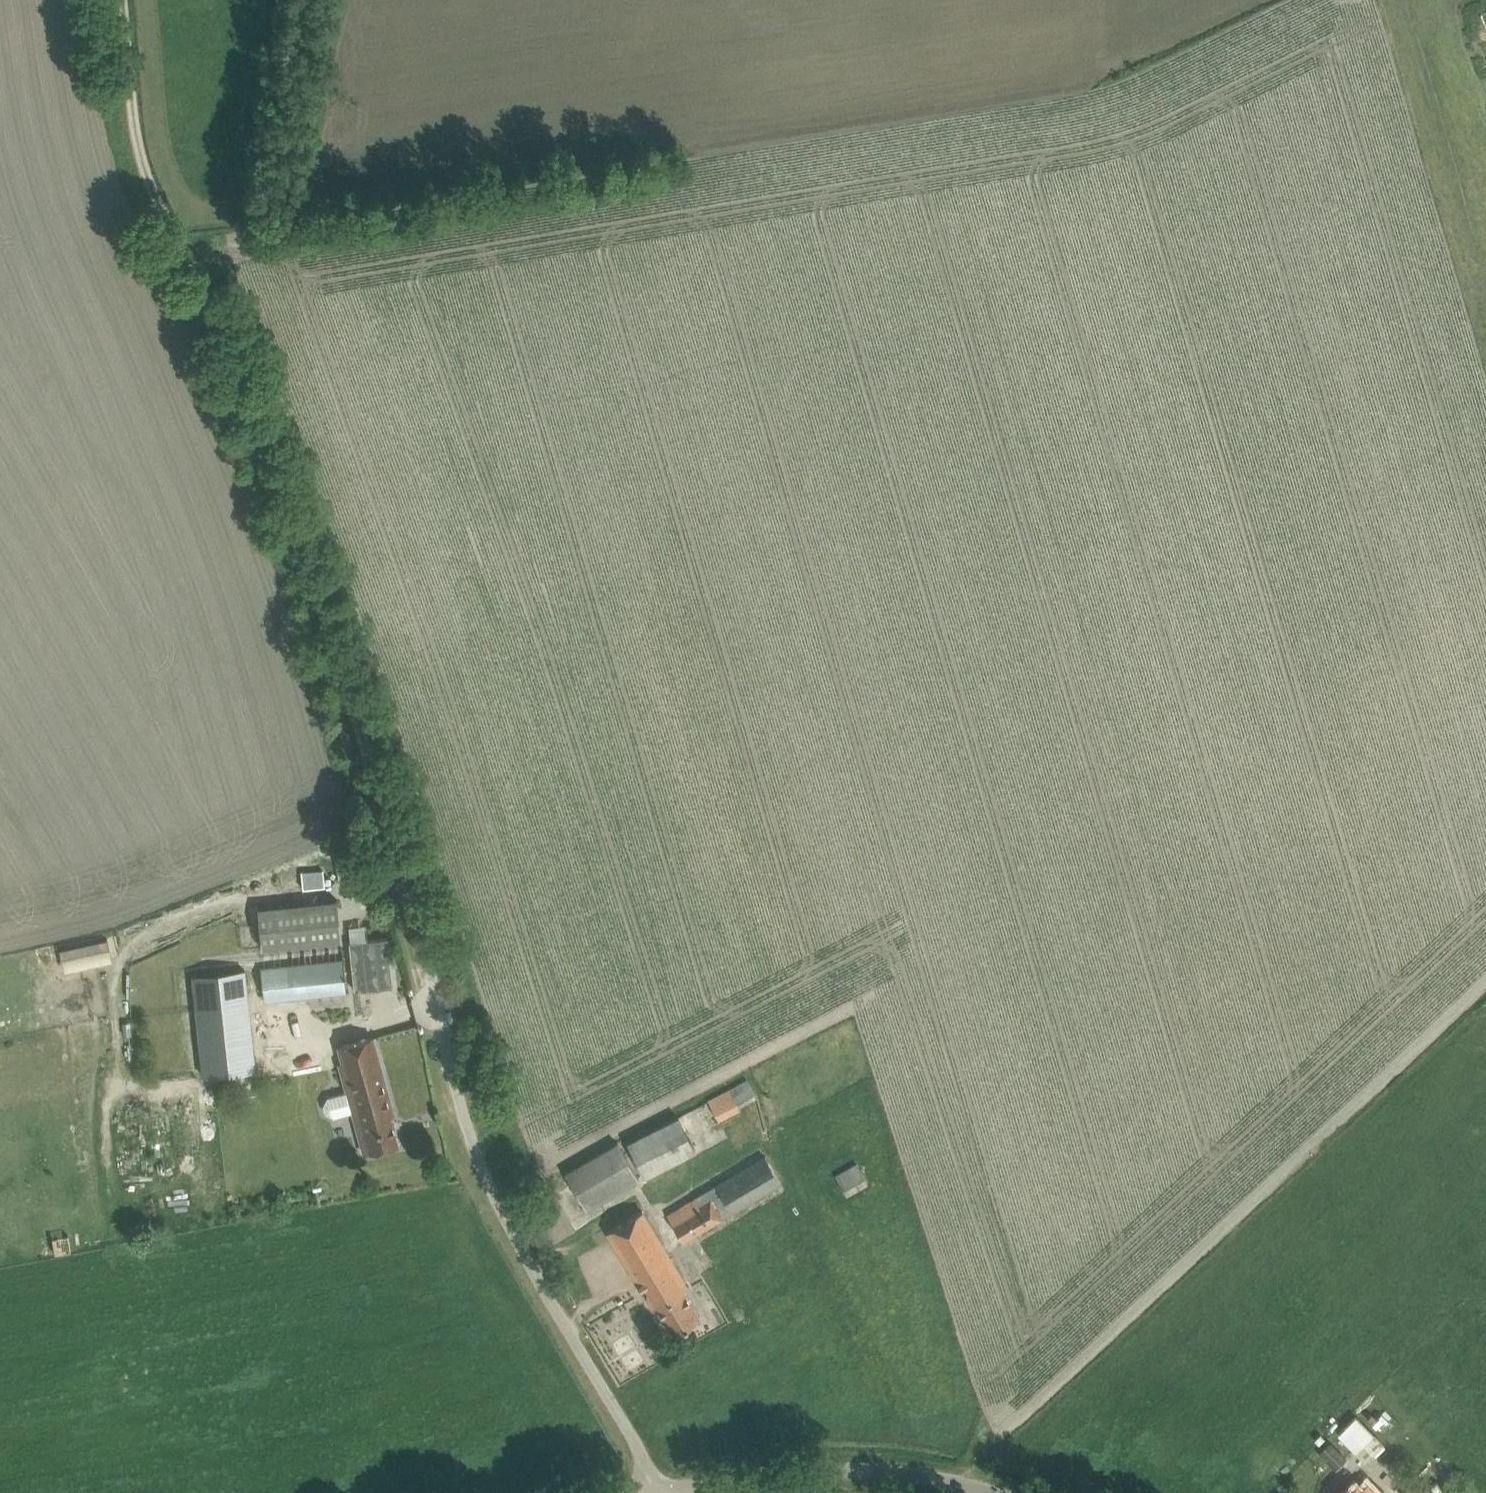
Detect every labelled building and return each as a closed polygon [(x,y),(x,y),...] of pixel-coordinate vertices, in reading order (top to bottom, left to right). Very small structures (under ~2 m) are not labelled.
[(264,904),(268,944),(345,937),(343,917),(338,896),(308,899),(264,904)] [(67,957),(113,945),(111,936),(64,947),(67,957)] [(387,937),(350,941),(355,989),(392,985),(387,937)] [(343,959),(261,968),(264,998),(346,990),(343,959)] [(245,966),(191,968),(203,1072),(253,1065),(245,966)] [(329,1097),(324,1105),(326,1113),(334,1117),(354,1112),(365,1152),(379,1148),(398,1143),(389,1112),(393,1111),(372,1035),(353,1040),(339,1044),(344,1061),(340,1062),(348,1092),(329,1097)] [(712,1098),(723,1120),(745,1109),(743,1105),(761,1096),(752,1077),(712,1098)] [(632,1140),(650,1175),(701,1149),(684,1114),(632,1140)] [(571,1169),(592,1206),(643,1177),(622,1140),(571,1169)] [(668,1214),(684,1240),(782,1181),(766,1155),(668,1214)] [(839,1174),(851,1194),(873,1181),(861,1161),(839,1174)] [(656,1304),(672,1331),(700,1315),(684,1288),(687,1286),(642,1210),(625,1220),(608,1230),(653,1306),(656,1304)] [(1329,1440),(1318,1451),(1335,1468),(1346,1457),(1329,1440)] [(1356,1483),(1346,1492),(1366,1492),(1356,1483)]
